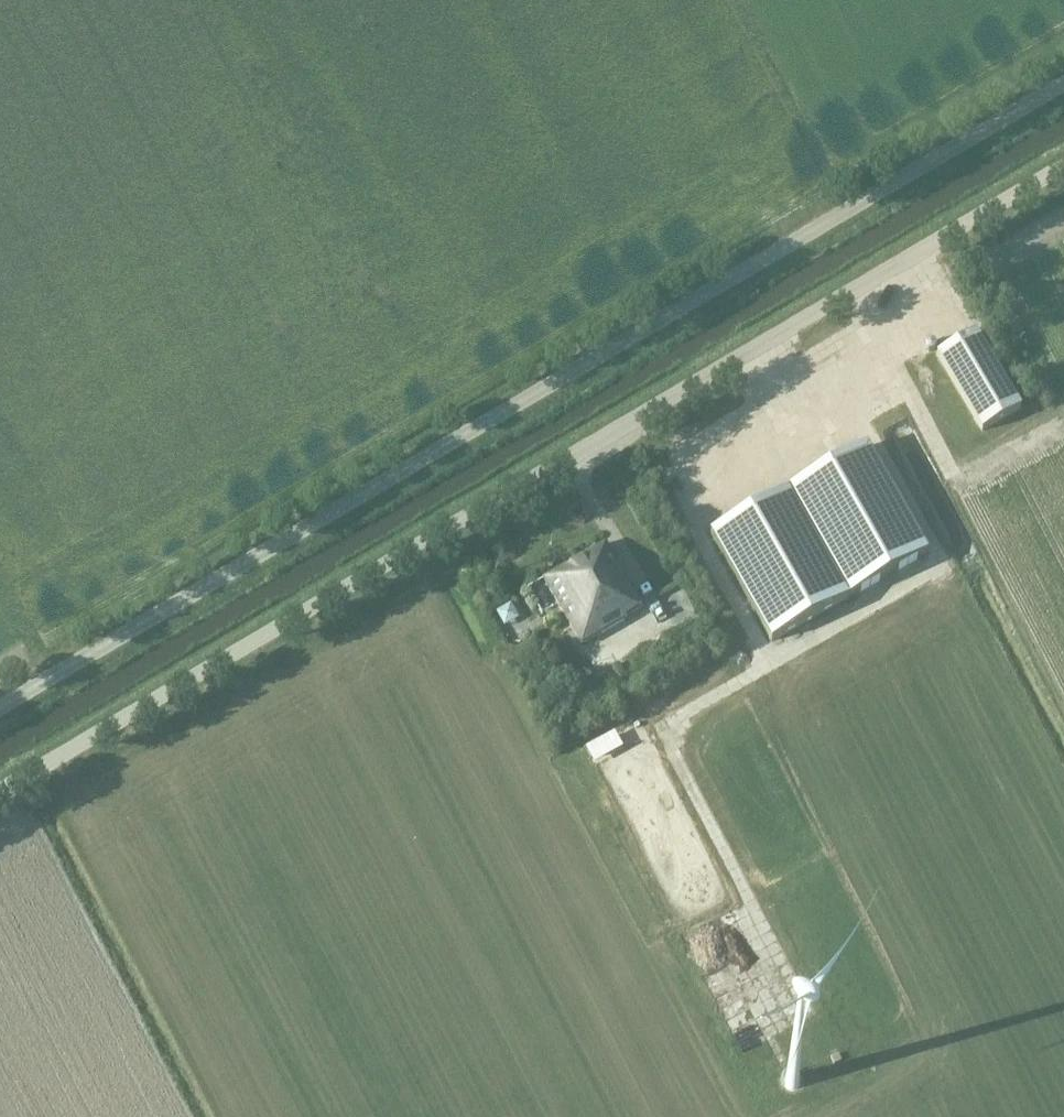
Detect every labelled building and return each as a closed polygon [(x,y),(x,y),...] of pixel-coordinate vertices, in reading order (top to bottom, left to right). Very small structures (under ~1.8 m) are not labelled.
[(936,356),(981,433),(1020,410),(974,333),(936,356)] [(865,446),(787,490),(849,597),(926,553),(865,446)] [(709,534),(770,642),(849,597),(787,490),(709,534)] [(622,580),(622,579),(603,546),(540,582),(579,649),(623,623),(621,620),(639,610),(622,580)] [(678,599),(687,623),(705,617),(697,592),(678,599)] [(519,618),(510,603),(497,612),(506,626),(519,618)] [(693,934),(715,968),(732,957),(710,922),(693,934)] [(784,1082),(784,1083),(784,1084),(785,1085),(785,1086),(786,1087),(786,1088),(787,1088),(788,1089),(789,1089),(790,1089),(790,1090),(791,1090),(792,1090),(793,1090),(794,1090),(794,1089),(795,1089),(796,1088),(797,1088),(797,1087),(798,1087),(798,1086),(799,1085),(799,1084),(799,1083),(799,1082),(799,1081),(799,1080),(799,1079),(798,1079),(798,1078),(797,1077),(796,1076),(795,1076),(795,1075),(794,1075),(793,1075),(792,1075),(791,1075),(790,1075),(789,1075),(788,1076),(787,1076),(787,1077),(786,1077),(786,1078),(785,1079),(785,1080),(784,1080),(784,1081),(784,1082)]
